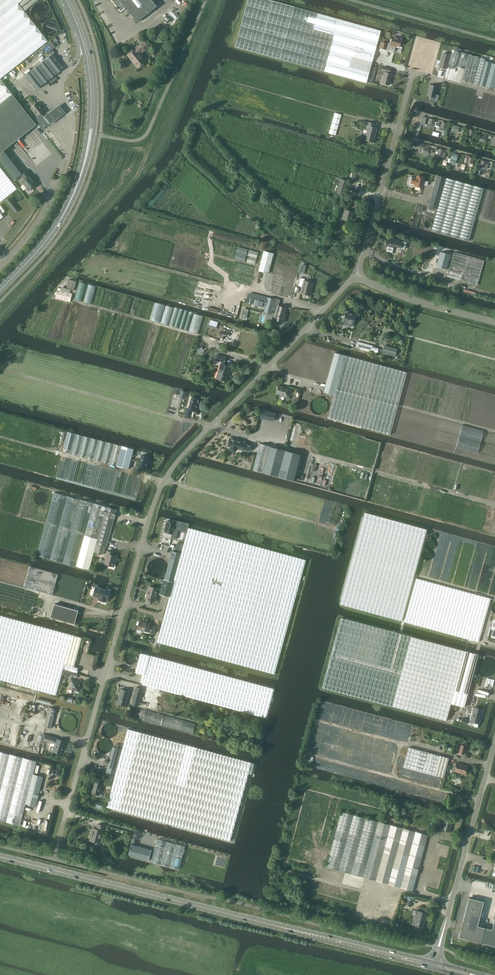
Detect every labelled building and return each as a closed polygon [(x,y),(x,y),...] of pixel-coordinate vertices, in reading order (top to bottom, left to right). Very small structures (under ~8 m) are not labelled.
[(47,41),(17,3),(22,0),(0,0),(0,78),(47,41)] [(119,11),(120,11),(120,10),(121,11),(126,8),(137,22),(157,6),(152,0),(111,0),(119,11)] [(345,77),(366,83),(372,63),(381,31),(339,20),(269,0),(248,0),(235,47),(296,64),(345,77)] [(52,14),(52,12),(52,10),(51,8),(49,6),(48,5),(46,4),(44,3),(42,3),(40,3),(37,4),(36,5),(34,6),(33,7),(32,9),(31,11),(31,13),(31,15),(32,17),(32,19),(34,21),(35,22),(37,23),(39,24),(41,24),(44,24),(46,24),(47,23),(49,21),(51,20),(52,18),(52,16),(52,14)] [(59,31),(59,29),(59,28),(58,26),(57,25),(56,24),(55,24),(53,23),(52,23),(50,24),(49,24),(48,25),(47,26),(46,27),(45,28),(45,29),(45,31),(45,32),(45,33),(46,35),(47,36),(48,37),(49,37),(52,38),(53,38),(55,37),(56,37),(57,36),(58,35),(59,33),(59,32),(59,31)] [(391,37),(391,36),(391,35),(390,34),(390,33),(389,32),(388,31),(387,31),(386,31),(385,31),(384,31),(383,32),(382,32),(382,33),(381,34),(381,35),(381,36),(381,37),(382,38),(383,39),(384,40),(385,40),(386,40),(387,40),(388,40),(389,39),(390,38),(391,37)] [(402,39),(393,37),(391,43),(388,42),(387,43),(382,42),(380,48),(394,52),(396,45),(400,46),(402,39)] [(137,49),(129,56),(134,62),(133,62),(138,68),(145,62),(139,54),(149,47),(144,41),(136,48),(137,49)] [(486,61),(487,59),(454,50),(450,65),(465,69),(461,80),(494,90),(494,64),(486,61)] [(443,53),(439,67),(446,69),(450,55),(443,53)] [(35,90),(63,68),(52,54),(24,76),(35,90)] [(392,74),(390,73),(391,69),(383,67),(380,75),(383,75),(381,83),(389,85),(392,74)] [(11,94),(0,80),(0,103),(11,94)] [(427,96),(434,98),(437,87),(430,85),(427,96)] [(31,128),(35,125),(11,94),(0,103),(0,153),(31,128)] [(39,117),(38,118),(35,120),(42,129),(49,124),(46,119),(44,117),(42,115),(40,113),(43,111),(37,103),(30,108),(37,116),(39,117)] [(46,119),(49,124),(50,125),(66,112),(59,104),(44,117),(46,119)] [(334,113),(329,134),(336,135),(342,115),(334,113)] [(377,128),(373,127),(374,123),(367,122),(366,126),(368,126),(365,139),(363,138),(363,140),(373,143),(377,128)] [(425,145),(420,144),(418,149),(423,150),(423,153),(428,154),(429,149),(424,148),(425,145)] [(437,148),(436,153),(438,154),(437,154),(443,155),(442,157),(444,158),(446,153),(444,152),(444,150),(437,148)] [(17,189),(0,168),(0,202),(17,189)] [(26,171),(21,175),(24,179),(21,181),(26,188),(26,189),(27,191),(29,191),(30,190),(30,189),(35,185),(28,176),(29,175),(26,171)] [(410,178),(409,178),(408,181),(409,181),(408,184),(411,185),(411,186),(413,186),(414,186),(415,186),(415,184),(416,185),(416,186),(422,188),(423,184),(427,185),(428,182),(424,182),(425,177),(417,175),(416,178),(410,177),(410,178)] [(437,175),(428,206),(437,209),(431,230),(469,241),(483,188),(437,175)] [(336,194),(344,196),(348,181),(341,179),(336,194)] [(22,199),(22,198),(21,197),(20,196),(19,195),(18,194),(17,194),(15,194),(14,195),(12,197),(12,198),(12,199),(12,200),(12,201),(13,202),(15,203),(16,204),(17,204),(18,204),(19,203),(20,203),(21,201),(22,199)] [(343,220),(351,222),(354,213),(344,210),(343,216),(339,215),(337,223),(341,224),(343,220)] [(387,240),(385,246),(388,247),(386,251),(392,252),(393,249),(394,248),(393,248),(394,246),(401,248),(403,241),(392,238),(391,241),(387,240)] [(247,249),(237,247),(234,258),(244,261),(247,249)] [(245,262),(255,265),(259,252),(249,250),(245,262)] [(259,271),(268,273),(273,254),(264,251),(259,271)] [(440,252),(436,266),(446,269),(450,255),(440,252)] [(478,279),(479,279),(484,260),(454,252),(447,277),(477,285),(478,280),(478,279)] [(229,281),(252,287),(255,277),(253,277),(256,267),(235,261),(229,281)] [(171,273),(164,297),(205,308),(212,284),(171,273)] [(312,283),(304,280),(304,279),(300,278),(298,285),(302,286),(300,293),(309,295),(312,283)] [(70,302),(72,294),(70,293),(71,289),(74,290),(77,281),(69,279),(66,288),(61,287),(61,289),(58,288),(55,298),(70,302)] [(82,301),(88,284),(80,281),(74,298),(82,301)] [(84,301),(92,303),(96,286),(88,284),(84,301)] [(265,308),(267,298),(248,292),(246,302),(265,308)] [(284,317),(286,308),(278,306),(278,305),(273,303),(274,299),(267,298),(265,308),(264,312),(270,314),(271,310),(276,311),(273,323),(279,325),(280,321),(284,322),(284,318),(284,317)] [(166,304),(161,323),(199,333),(204,314),(166,304)] [(343,324),(352,326),(355,315),(346,313),(343,324)] [(356,348),(371,352),(372,347),(373,346),(357,342),(356,348)] [(380,355),(398,360),(400,350),(383,346),(380,355)] [(334,395),(328,418),(390,435),(407,373),(334,353),(324,391),(334,395)] [(224,362),(226,358),(216,355),(215,360),(221,362),(218,372),(219,372),(217,379),(226,381),(227,377),(226,377),(229,366),(223,365),(224,362)] [(286,397),(288,388),(278,386),(276,393),(280,394),(280,395),(286,397)] [(181,390),(179,397),(185,399),(187,392),(181,390)] [(191,397),(188,409),(187,408),(185,416),(190,417),(192,410),(197,411),(198,406),(199,399),(191,397)] [(327,406),(327,404),(327,403),(326,401),(325,400),(324,399),(323,398),(322,398),(320,397),(319,397),(318,397),(316,397),(315,397),(314,398),(312,399),(311,400),(310,401),(310,402),(309,404),(309,405),(309,407),(310,408),(310,410),(311,411),(313,412),(314,413),(315,414),(317,414),(319,414),(320,414),(322,414),(323,413),(325,412),(325,410),(326,409),(327,408),(327,406)] [(436,441),(457,445),(462,423),(440,419),(436,441)] [(116,466),(121,446),(67,432),(63,449),(70,451),(70,454),(116,466)] [(245,442),(241,441),(230,438),(228,446),(230,447),(230,449),(231,449),(232,450),(233,450),(234,450),(235,450),(236,450),(237,448),(243,450),(243,449),(250,451),(251,445),(244,443),(245,442)] [(269,446),(260,444),(253,470),(262,472),(269,446)] [(133,449),(121,446),(116,466),(128,469),(133,449)] [(294,481),(301,455),(269,446),(262,472),(294,481)] [(138,467),(146,469),(149,457),(141,455),(138,467)] [(48,499),(48,497),(48,496),(47,495),(46,493),(45,492),(44,492),(42,491),(41,491),(39,491),(37,491),(36,492),(35,493),(34,494),(33,496),(33,497),(32,499),(33,500),(33,502),(34,503),(35,504),(36,505),(37,506),(38,506),(40,507),(41,507),(43,506),(44,506),(46,505),(47,503),(48,502),(48,500),(48,499)] [(106,547),(114,519),(116,509),(54,493),(37,555),(89,570),(94,551),(103,554),(105,546),(106,547)] [(365,512),(340,604),(402,621),(427,529),(365,512)] [(164,532),(165,532),(166,533),(168,534),(169,533),(173,534),(175,523),(167,521),(164,532)] [(275,674),(306,560),(188,528),(181,554),(174,582),(170,596),(157,642),(275,674)] [(117,556),(111,554),(111,552),(108,551),(105,561),(101,559),(100,563),(108,565),(108,563),(114,565),(117,556)] [(174,582),(181,554),(172,551),(164,579),(174,582)] [(165,568),(165,566),(164,565),(163,563),(163,562),(162,561),(161,560),(159,560),(158,559),(157,559),(155,559),(154,559),(153,559),(151,560),(150,561),(149,562),(148,563),(147,564),(147,566),(147,567),(147,569),(147,570),(148,572),(149,573),(150,574),(151,575),(153,576),(154,576),(156,576),(158,576),(159,576),(161,575),(162,574),(163,572),(164,571),(164,570),(165,568)] [(404,622),(429,628),(478,642),(490,598),(416,578),(404,622)] [(170,596),(174,582),(164,579),(160,594),(170,596)] [(93,596),(99,598),(100,598),(100,599),(101,600),(102,600),(103,601),(104,601),(105,600),(106,600),(107,600),(109,594),(110,593),(111,591),(110,589),(108,589),(107,589),(96,586),(93,596)] [(155,595),(156,596),(158,589),(149,586),(146,599),(154,601),(155,595)] [(74,624),(78,610),(54,604),(50,617),(74,624)] [(56,695),(63,668),(77,672),(79,667),(74,666),(65,663),(72,635),(0,615),(0,680),(56,695)] [(341,618),(322,688),(447,721),(447,720),(452,704),(464,707),(478,654),(466,651),(413,637),(341,618)] [(137,629),(148,632),(154,633),(156,627),(150,625),(150,623),(146,622),(146,623),(139,621),(139,622),(138,625),(137,629)] [(82,638),(72,635),(65,663),(74,666),(82,638)] [(131,665),(132,664),(133,664),(135,663),(136,662),(136,661),(137,659),(137,658),(137,656),(137,655),(136,654),(135,653),(134,652),(133,651),(131,651),(130,651),(128,651),(127,651),(126,652),(125,653),(124,654),(124,655),(123,657),(123,658),(123,659),(124,661),(125,663),(126,663),(127,664),(128,664),(130,665),(131,665)] [(274,689),(152,656),(141,653),(135,672),(145,675),(142,684),(266,718),(274,689)] [(64,670),(63,674),(76,678),(78,673),(64,670)] [(79,693),(81,688),(79,688),(80,682),(77,682),(75,682),(75,680),(72,680),(71,682),(70,685),(70,686),(69,689),(75,690),(74,692),(79,693)] [(132,704),(138,706),(143,689),(136,687),(132,704)] [(125,706),(129,691),(121,689),(117,704),(125,706)] [(50,707),(45,727),(51,728),(56,709),(50,707)] [(481,714),(482,709),(474,707),(470,721),(479,724),(481,714)] [(139,719),(161,725),(192,733),(195,723),(142,709),(139,719)] [(109,738),(110,738),(112,737),(113,736),(114,735),(115,734),(115,733),(115,731),(115,730),(115,728),(114,727),(113,726),(112,725),(111,724),(110,724),(108,724),(107,724),(105,725),(104,725),(103,726),(102,728),(102,729),(102,730),(102,732),(102,733),(102,734),(103,735),(104,736),(104,737),(106,737),(107,738),(108,738),(109,738)] [(107,807),(174,825),(231,840),(252,762),(196,747),(128,729),(122,749),(120,748),(115,747),(113,746),(105,775),(114,778),(113,784),(111,789),(107,807)] [(43,734),(41,740),(42,740),(45,741),(53,743),(53,742),(55,737),(43,734)] [(6,736),(5,742),(15,745),(17,739),(6,736)] [(56,743),(55,743),(54,747),(51,746),(50,750),(62,753),(65,741),(57,739),(56,743)] [(104,753),(105,753),(107,752),(108,751),(109,750),(110,749),(110,748),(110,746),(110,745),(110,743),(109,742),(108,741),(107,740),(106,739),(105,739),(103,739),(102,739),(100,740),(99,740),(98,741),(97,742),(97,744),(97,745),(96,747),(97,748),(97,749),(98,750),(99,751),(100,752),(102,753),(103,753),(104,753)] [(403,767),(444,778),(449,758),(409,747),(403,767)] [(33,774),(36,761),(0,752),(0,820),(20,825),(25,803),(33,774)] [(312,765),(314,756),(311,756),(310,760),(304,758),(303,762),(312,765)] [(466,774),(468,766),(456,763),(454,771),(466,774)] [(43,777),(33,774),(25,803),(36,806),(43,777)] [(94,782),(91,793),(99,795),(102,784),(94,782)] [(327,867),(413,890),(428,835),(342,811),(327,867)] [(442,830),(450,832),(453,820),(445,818),(445,821),(442,820),(441,825),(443,825),(442,830)] [(100,836),(102,836),(105,826),(98,824),(96,829),(93,828),(90,840),(98,842),(100,836)] [(133,857),(179,869),(185,846),(139,834),(133,857)] [(116,845),(114,852),(129,855),(131,848),(116,845)] [(459,937),(494,946),(494,917),(492,929),(478,926),(484,901),(469,897),(459,937)] [(414,925),(423,928),(427,913),(418,911),(418,914),(415,913),(413,918),(416,919),(414,925)]
